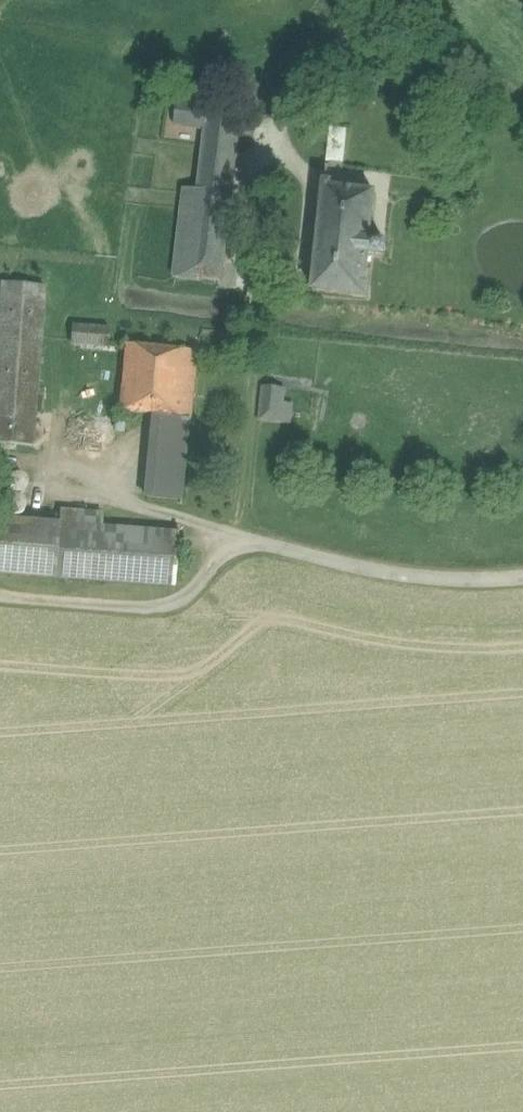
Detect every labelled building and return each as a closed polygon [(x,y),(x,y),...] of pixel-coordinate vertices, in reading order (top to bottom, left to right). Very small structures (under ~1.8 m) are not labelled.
[(233,187),(241,112),(178,102),(175,126),(200,130),(193,181),(233,187)] [(344,164),(348,131),(330,129),(327,162),(344,164)] [(166,276),(182,278),(193,181),(176,179),(166,276)] [(233,187),(193,181),(182,278),(221,283),(233,187)] [(332,185),(326,184),(313,292),(370,299),(371,287),(365,286),(369,257),(370,244),(376,195),(331,189),(332,185)] [(388,246),(370,244),(369,257),(386,259),(388,246)] [(1,284),(0,302),(0,443),(32,446),(45,287),(1,284)] [(71,340),(108,343),(109,328),(72,325),(71,340)] [(122,390),(121,411),(190,419),(196,352),(154,348),(128,346),(122,390)] [(284,390),(265,387),(260,420),(289,424),(292,412),(282,409),(284,390)] [(189,420),(158,418),(151,498),(181,501),(182,500),(189,420)] [(60,512),(59,524),(102,527),(103,516),(60,512)] [(178,533),(102,527),(59,524),(0,520),(0,574),(173,587),(178,533)]
